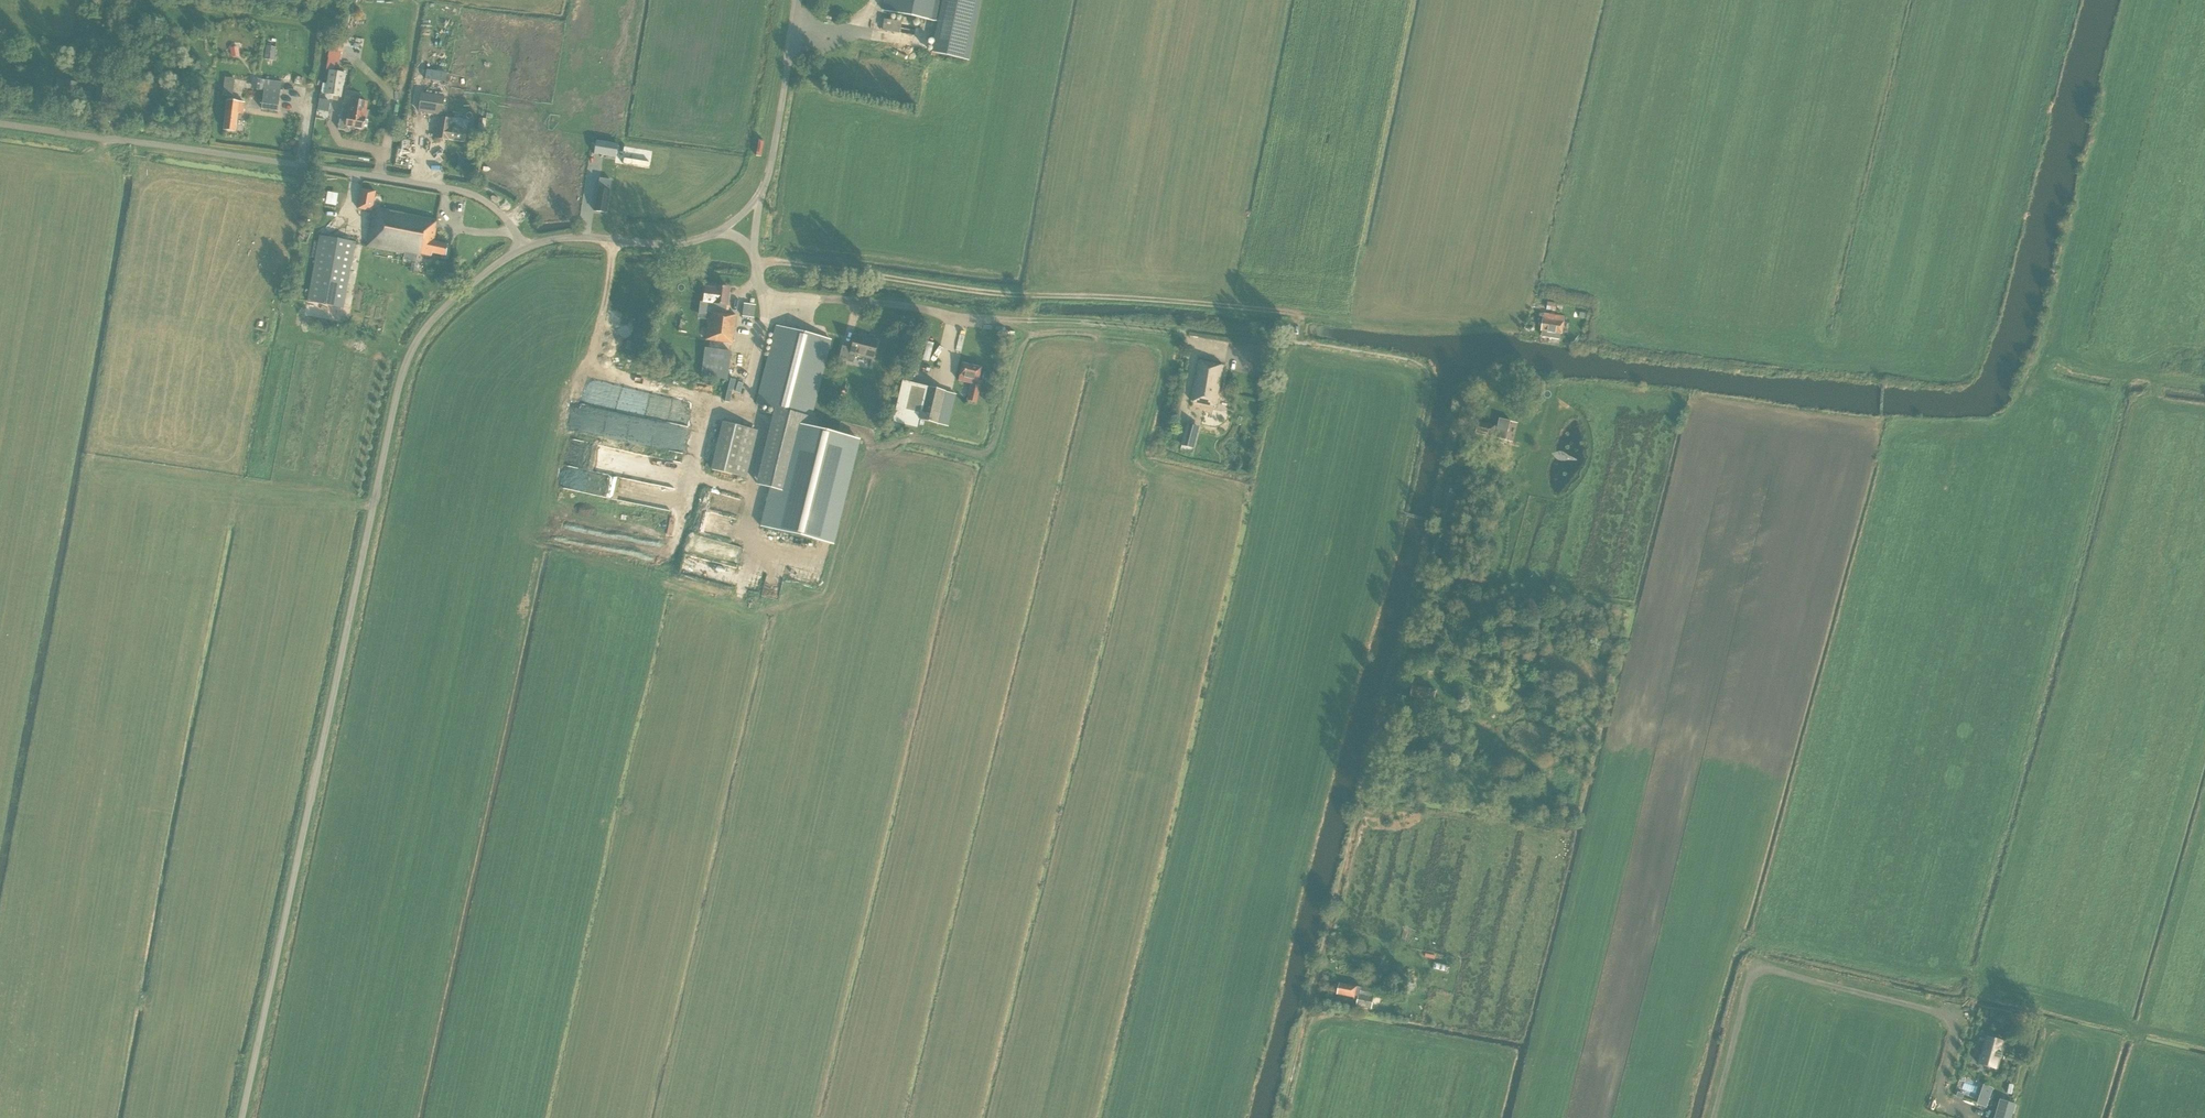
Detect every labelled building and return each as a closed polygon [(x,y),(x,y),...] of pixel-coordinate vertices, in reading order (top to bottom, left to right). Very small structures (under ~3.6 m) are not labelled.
[(882,9),(938,21),(932,53),(969,61),(982,0),(884,0),(882,9)] [(875,26),(898,30),(900,17),(877,14),(875,26)] [(447,72),(426,69),(425,79),(445,82),(447,72)] [(346,73),(329,70),(325,94),(342,97),(346,73)] [(235,79),(226,77),(224,95),(233,96),(235,79)] [(277,111),(280,90),(281,82),(261,80),(260,90),(264,91),(261,108),(277,111)] [(419,111),(442,115),(444,97),(422,94),(419,111)] [(457,99),(448,98),(446,111),(454,112),(457,99)] [(339,119),(338,129),(345,130),(346,126),(363,129),(364,124),(367,102),(350,99),(347,121),(339,119)] [(242,114),(243,102),(238,102),(227,100),(223,130),(235,131),(237,113),(242,114)] [(317,108),(315,115),(324,117),(326,110),(317,108)] [(439,118),(436,138),(448,140),(448,139),(464,142),(465,137),(466,131),(468,121),(468,120),(452,118),(451,120),(439,118)] [(618,143),(596,140),(594,154),(616,158),(618,143)] [(432,159),(440,162),(444,150),(436,148),(432,159)] [(605,212),(609,191),(605,191),(607,180),(600,179),(598,190),(598,189),(594,211),(605,212)] [(361,189),(357,208),(372,211),(366,247),(419,256),(420,254),(431,256),(431,253),(445,255),(447,244),(433,241),(436,220),(373,207),(375,191),(361,189)] [(343,307),(355,242),(319,236),(307,301),(343,307)] [(715,286),(715,288),(705,287),(703,302),(713,303),(712,312),(709,311),(705,340),(732,344),(736,315),(725,314),(729,288),(715,286)] [(754,311),(755,305),(744,303),(744,310),(743,316),(753,317),(754,311)] [(1550,339),(1554,316),(1543,314),(1541,331),(1542,331),(1541,338),(1550,339)] [(1564,317),(1554,316),(1550,339),(1559,340),(1560,334),(1562,334),(1564,317)] [(776,326),(756,404),(777,409),(758,485),(770,488),(760,526),(832,544),(858,439),(817,429),(819,419),(811,417),(830,339),(776,326)] [(872,359),(877,341),(854,335),(851,348),(842,346),(838,359),(853,363),(855,355),(872,359)] [(731,351),(705,347),(701,376),(727,379),(731,351)] [(1216,406),(1224,366),(1199,361),(1191,401),(1216,406)] [(978,381),(981,368),(962,363),(958,380),(971,384),(967,400),(976,402),(981,381),(978,381)] [(833,380),(826,378),(823,391),(830,393),(833,380)] [(729,399),(732,381),(728,380),(724,398),(729,399)] [(945,391),(926,387),(911,383),(903,415),(918,419),(948,426),(952,406),(954,400),(956,394),(945,391)] [(631,406),(613,496),(629,499),(648,407),(652,407),(653,403),(648,403),(647,410),(631,406)] [(685,417),(674,472),(691,475),(702,421),(685,417)] [(711,469),(745,478),(757,430),(723,422),(711,469)] [(1495,429),(1496,426),(1478,422),(1476,433),(1493,437),(1493,436),(1499,438),(1501,431),(1495,429)] [(1195,449),(1200,427),(1187,424),(1181,445),(1195,449)] [(664,477),(671,435),(653,432),(644,483),(651,484),(653,475),(664,477)] [(594,438),(586,494),(603,497),(611,440),(594,438)] [(1501,455),(1504,444),(1496,442),(1494,453),(1501,455)] [(691,532),(687,545),(734,557),(738,543),(691,532)] [(777,573),(778,566),(767,564),(765,571),(777,573)] [(1425,712),(1418,711),(1418,713),(1412,712),(1410,723),(1423,725),(1425,712)] [(1374,998),(1375,991),(1340,983),(1338,994),(1358,998),(1356,1005),(1372,1008),(1374,998)] [(1407,985),(1397,983),(1395,990),(1405,992),(1407,985)] [(1994,1032),(1985,1030),(1981,1049),(1979,1049),(1978,1057),(1998,1062),(2000,1051),(1999,1051),(2003,1034),(1995,1032),(1995,1031),(1994,1031),(1994,1032)] [(1977,1083),(1964,1079),(1962,1086),(1975,1090),(1977,1083)] [(1999,1096),(1993,1117),(2011,1117),(2016,1101),(1999,1096)] [(1978,1103),(1977,1108),(1989,1111),(1990,1106),(1978,1103)]
